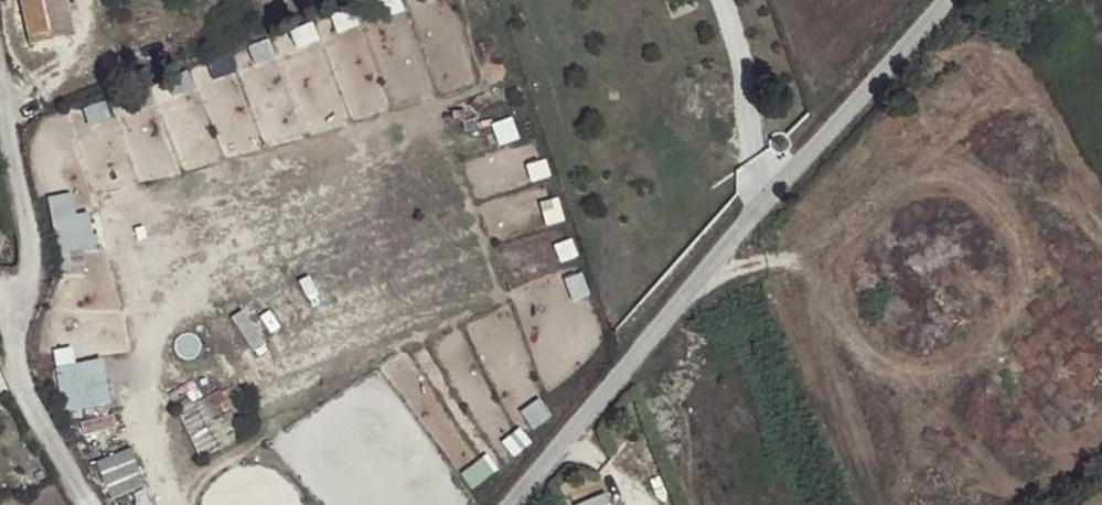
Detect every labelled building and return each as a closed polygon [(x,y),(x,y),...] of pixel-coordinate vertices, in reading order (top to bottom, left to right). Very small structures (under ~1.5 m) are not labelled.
[(28,45),(69,34),(61,0),(18,0),(28,45)] [(79,192),(56,193),(58,249),(100,248),(98,210),(79,210),(79,192)] [(78,360),(77,347),(60,348),(65,409),(114,405),(110,357),(78,360)] [(135,446),(101,458),(113,493),(147,482),(135,446)]
